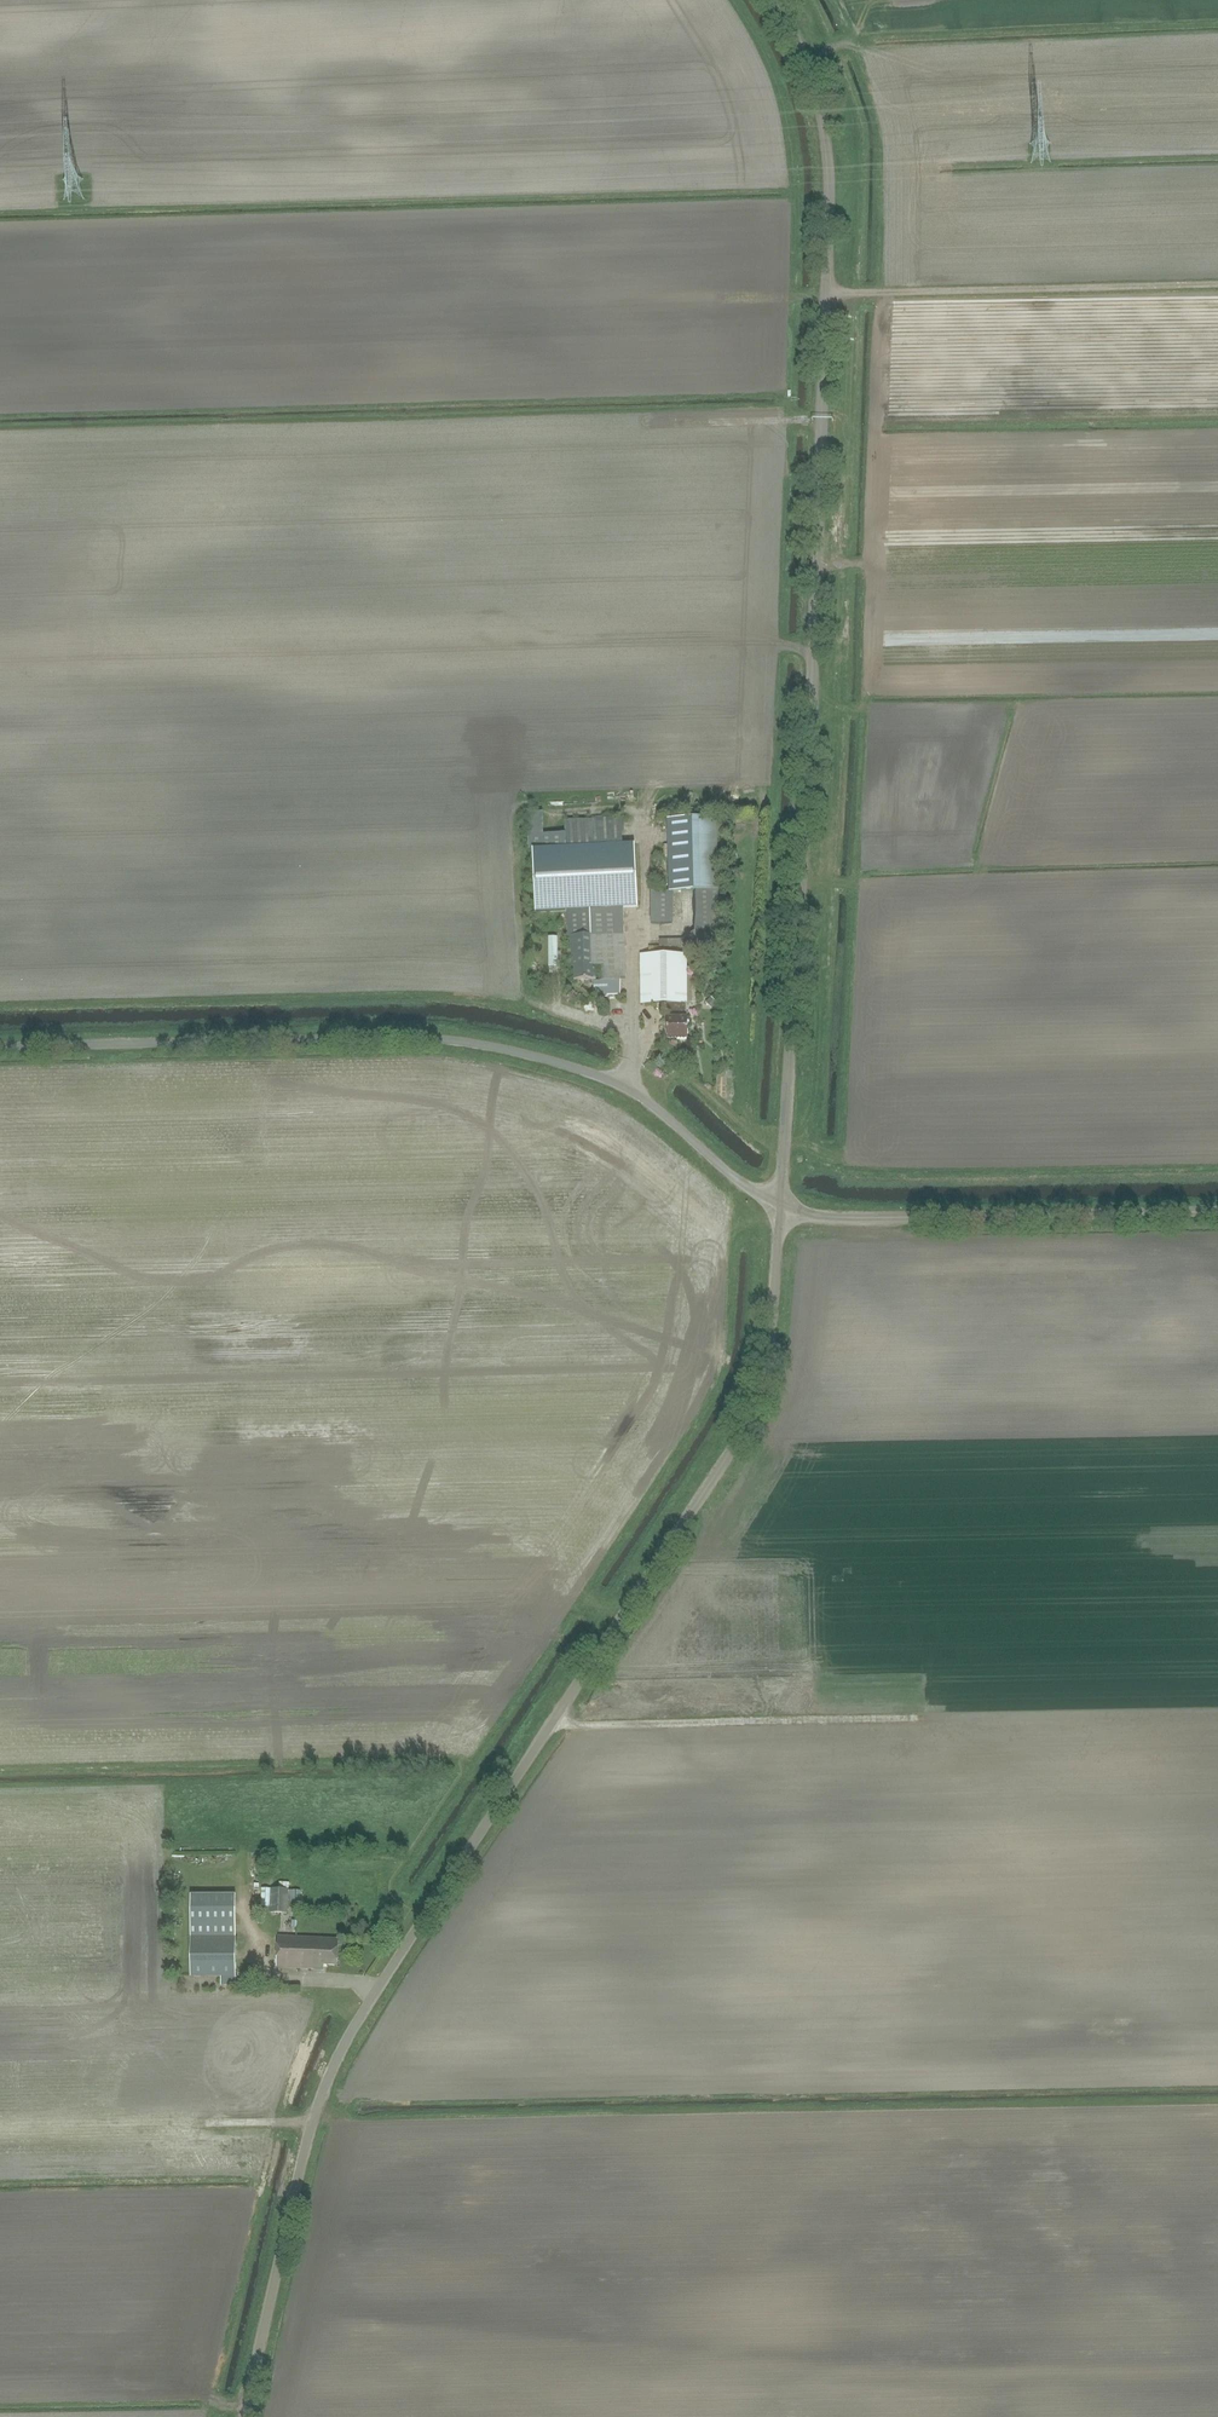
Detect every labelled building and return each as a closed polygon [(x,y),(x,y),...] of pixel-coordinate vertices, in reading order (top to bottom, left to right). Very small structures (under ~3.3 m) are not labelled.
[(624,817),(565,820),(565,834),(566,848),(623,845),(623,834),(624,832),(624,817)] [(667,820),(669,892),(673,892),(718,891),(717,818),(667,820)] [(539,848),(566,848),(565,834),(543,835),(528,836),(529,849),(539,848)] [(539,911),(641,910),(640,847),(566,848),(539,848),(539,911)] [(669,892),(650,893),(651,925),(674,924),(673,892),(669,892)] [(594,936),(572,937),(573,966),(596,966),(594,936)] [(549,967),(558,967),(558,938),(549,938),(549,967)] [(668,1004),(688,1004),(687,954),(659,955),(659,947),(649,947),(649,955),(640,955),(641,1004),(668,1004)] [(597,994),(622,993),(622,986),(614,987),(613,980),(597,981),(597,994)] [(711,997),(706,1003),(711,1009),(717,1003),(711,997)] [(687,1018),(688,1004),(668,1004),(668,1018),(667,1018),(667,1039),(689,1039),(688,1018),(687,1018)] [(270,1907),(270,1890),(259,1890),(259,1896),(261,1896),(261,1907),(270,1907)] [(287,1915),(288,1891),(270,1890),(270,1907),(269,1914),(287,1915)] [(234,1988),(235,1895),(191,1894),(190,1979),(220,1980),(220,1987),(234,1988)] [(323,1966),(336,1967),(338,1941),(277,1938),(276,1969),(323,1971),(323,1966)]
